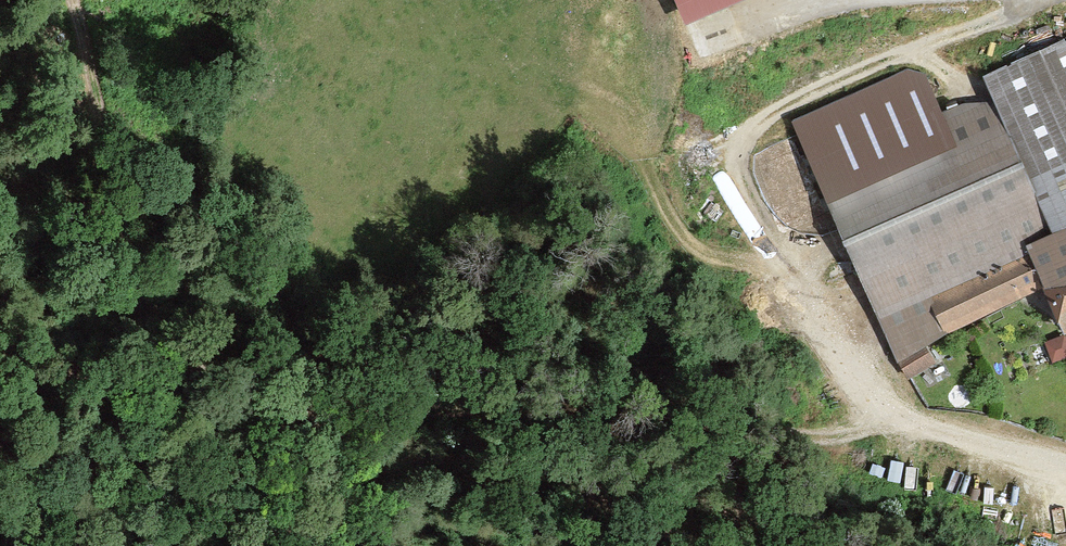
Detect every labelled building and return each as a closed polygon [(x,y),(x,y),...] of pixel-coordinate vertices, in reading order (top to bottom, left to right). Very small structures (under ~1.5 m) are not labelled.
[(675,12),(705,0),(670,0),(675,12)] [(791,115),(895,358),(940,339),(926,306),(1030,261),(1060,329),(1065,327),(1065,38),(980,74),(998,115),(949,136),(918,62),(791,115)]
